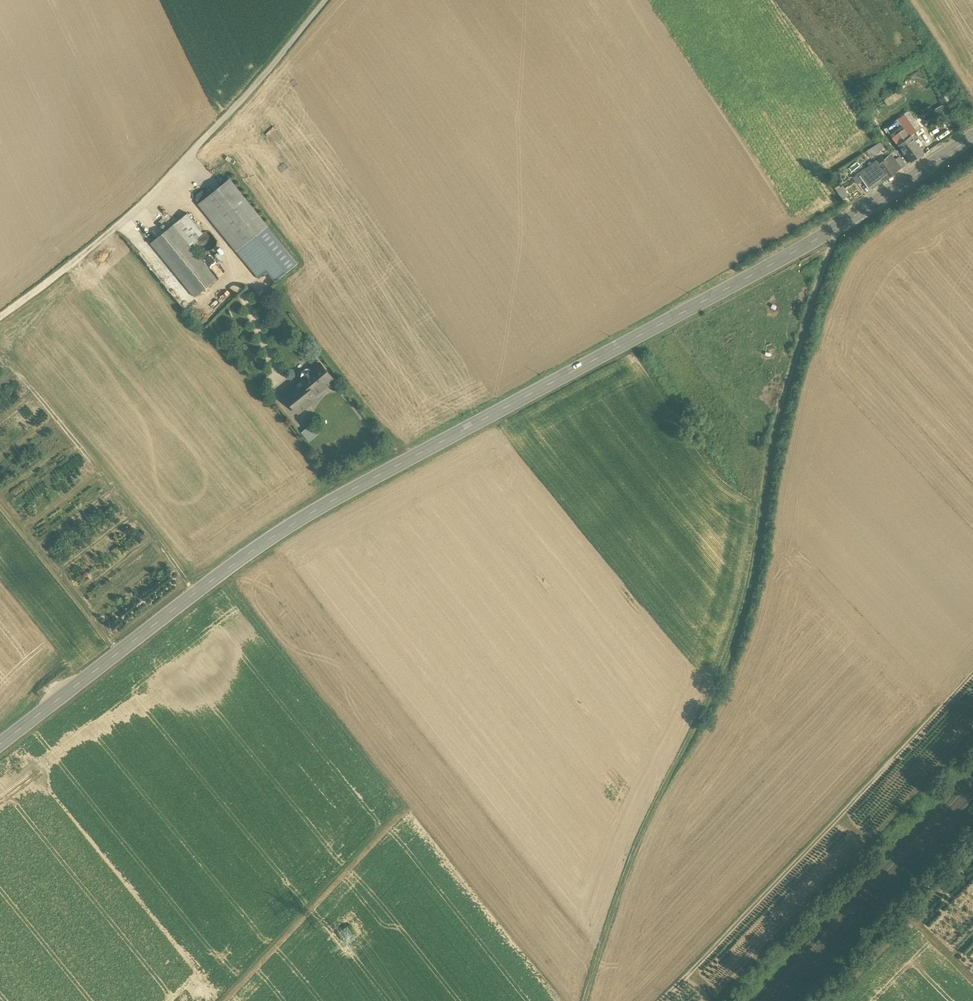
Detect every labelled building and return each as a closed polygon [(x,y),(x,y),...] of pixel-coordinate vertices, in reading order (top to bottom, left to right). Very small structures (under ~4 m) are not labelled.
[(903,130),(892,138),(899,146),(910,138),(903,130)] [(910,138),(899,146),(912,163),(924,154),(912,137),(910,138)] [(875,145),(871,148),(874,155),(879,151),(875,145)] [(890,154),(872,171),(870,168),(862,174),(859,176),(862,181),(868,188),(879,180),(881,178),(883,182),(889,178),(896,173),(896,172),(901,169),(901,168),(895,160),(890,154)] [(900,157),(895,160),(901,168),(901,169),(906,166),(900,157)] [(857,168),(849,174),(857,185),(862,181),(859,176),(862,174),(857,168)] [(267,226),(229,179),(198,204),(236,251),(267,226)] [(188,213),(176,222),(183,230),(179,233),(194,252),(201,246),(196,239),(204,233),(188,213)] [(194,252),(179,233),(183,230),(176,222),(150,243),(195,297),(217,279),(194,252)] [(267,226),(236,251),(259,280),(267,273),(275,282),(298,264),(267,226)] [(310,369),(306,369),(301,373),(301,377),(302,378),(301,380),(306,386),(300,391),(295,386),(284,396),(298,413),(317,397),(315,395),(325,387),(324,386),(333,379),(320,363),(312,370),(310,369)]
